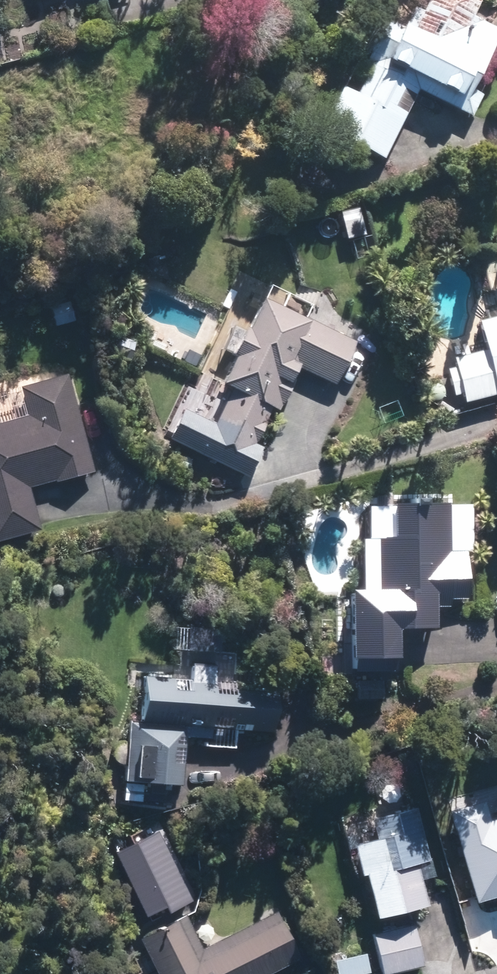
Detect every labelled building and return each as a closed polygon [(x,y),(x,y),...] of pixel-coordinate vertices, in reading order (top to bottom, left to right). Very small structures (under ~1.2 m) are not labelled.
[(344,88),(324,131),(384,160),(404,117),(418,90),(473,117),(483,97),(471,91),(496,39),(496,33),(469,19),(478,0),(426,0),(411,30),(403,26),(396,42),(382,35),(354,93),(344,88)] [(280,414),(301,368),(338,385),(356,347),(317,329),(262,303),(222,386),(230,390),(210,430),(252,450),(271,410),(280,414)] [(477,321),(485,351),(451,360),(453,366),(445,368),(453,397),(461,395),(464,405),(496,396),(496,315),(477,321)] [(22,386),(29,417),(0,424),(0,544),(41,534),(29,486),(94,470),(70,374),(22,386)] [(356,630),(354,669),(397,671),(398,631),(435,632),(436,606),(451,607),(451,598),(465,598),(467,550),(451,549),(452,528),(463,529),(464,501),(367,497),(366,526),(392,527),(392,535),(380,534),(377,595),(352,594),(350,630),(356,630)] [(217,656),(219,629),(175,626),(173,654),(217,656)] [(193,662),(192,682),(143,679),(141,724),(127,724),(124,792),(146,792),(146,785),(185,787),(187,741),(204,741),(204,749),(237,750),(238,729),(278,730),(280,685),(215,682),(215,663),(193,662)] [(375,915),(425,901),(418,879),(437,873),(416,801),(369,815),(375,837),(351,844),(360,875),(363,874),(375,915)] [(302,951),(283,910),(199,950),(184,915),(142,933),(158,969),(148,973),(253,973),(302,951)] [(372,929),(382,973),(386,973),(421,966),(410,920),(372,929)] [(333,958),(335,973),(370,973),(366,952),(333,958)]
